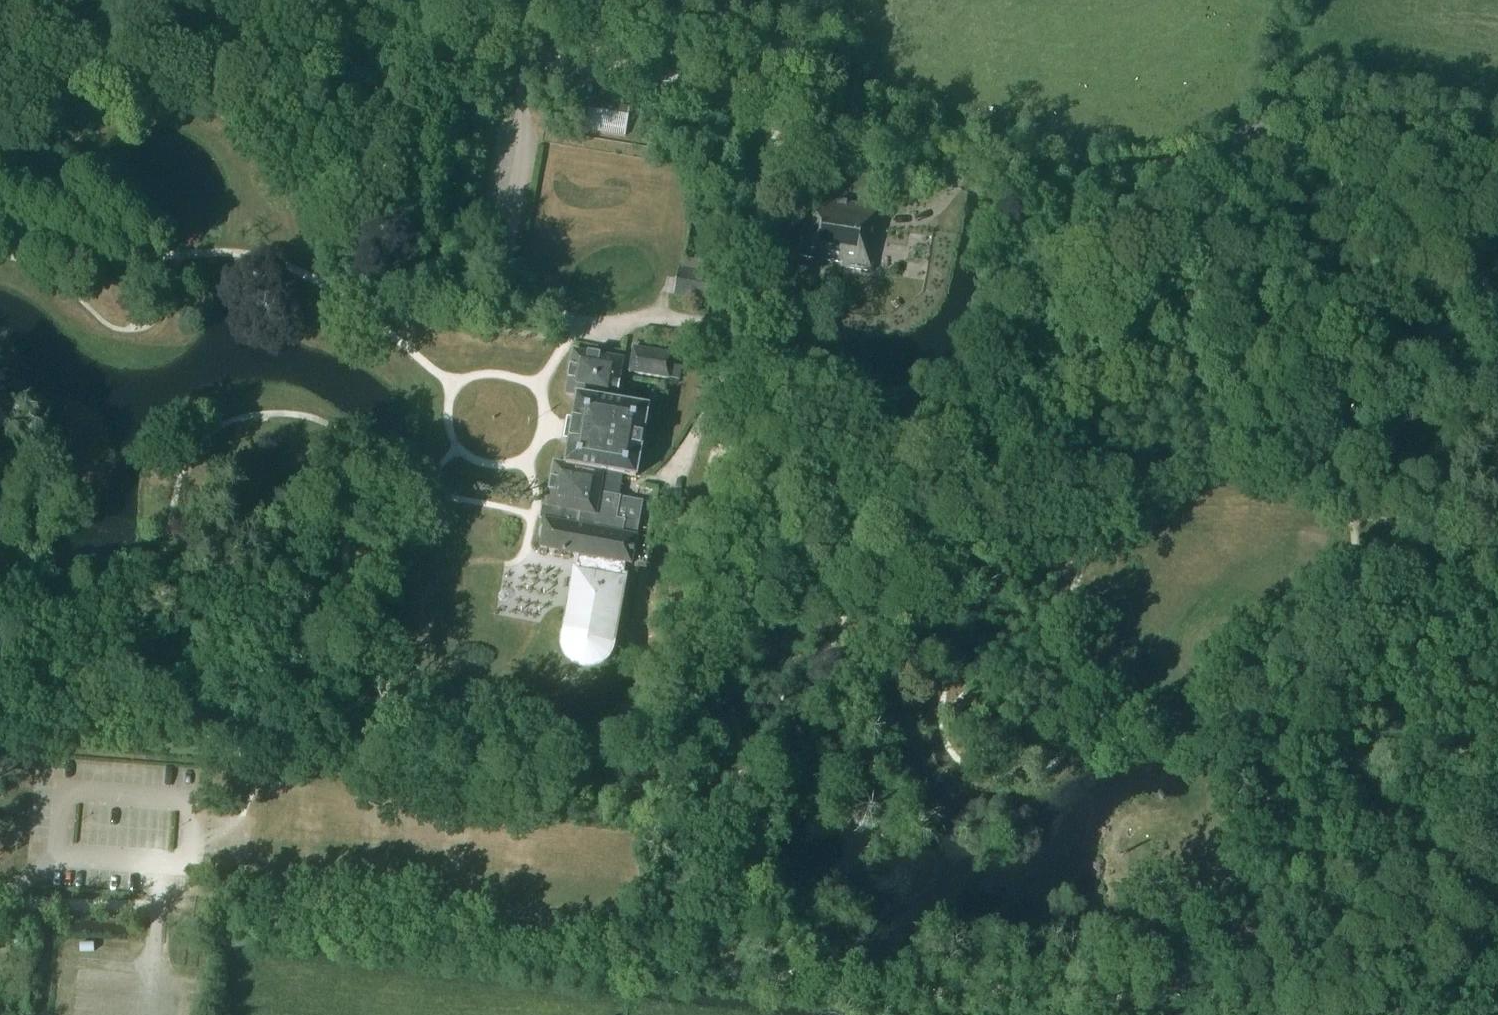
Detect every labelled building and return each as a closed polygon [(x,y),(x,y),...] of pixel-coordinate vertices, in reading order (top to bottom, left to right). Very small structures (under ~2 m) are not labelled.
[(585,130),(623,137),(628,108),(590,102),(585,130)] [(807,196),(799,256),(840,262),(839,266),(870,270),(876,226),(873,226),(876,206),(807,196)] [(680,269),(675,293),(711,300),(715,276),(680,269)] [(632,370),(670,377),(673,355),(636,348),(632,370)] [(565,647),(566,649),(567,652),(569,654),(571,656),(574,658),(576,660),(579,661),(582,662),(585,663),(588,663),(596,661),(603,656),(608,649),(610,641),(623,562),(624,562),(624,561),(630,562),(641,502),(600,495),(603,473),(636,479),(648,409),(616,403),(623,361),(573,352),(566,395),(577,397),(565,465),(552,463),(545,506),(547,506),(545,519),(543,519),(538,547),(577,554),(577,555),(578,555),(576,568),(565,633),(564,636),(564,639),(564,641),(564,644),(565,647)]
